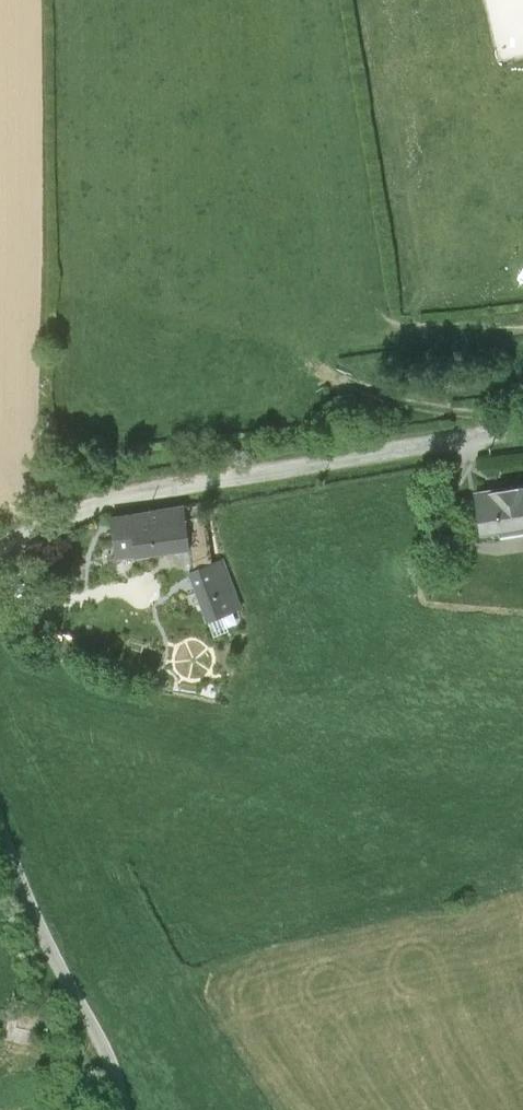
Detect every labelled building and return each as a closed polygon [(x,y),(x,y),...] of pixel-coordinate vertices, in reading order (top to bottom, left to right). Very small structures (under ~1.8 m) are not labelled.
[(474,490),(480,531),(522,524),(522,482),(474,490)] [(109,515),(114,555),(187,547),(182,507),(109,515)] [(227,560),(190,575),(209,623),(246,609),(227,560)]
